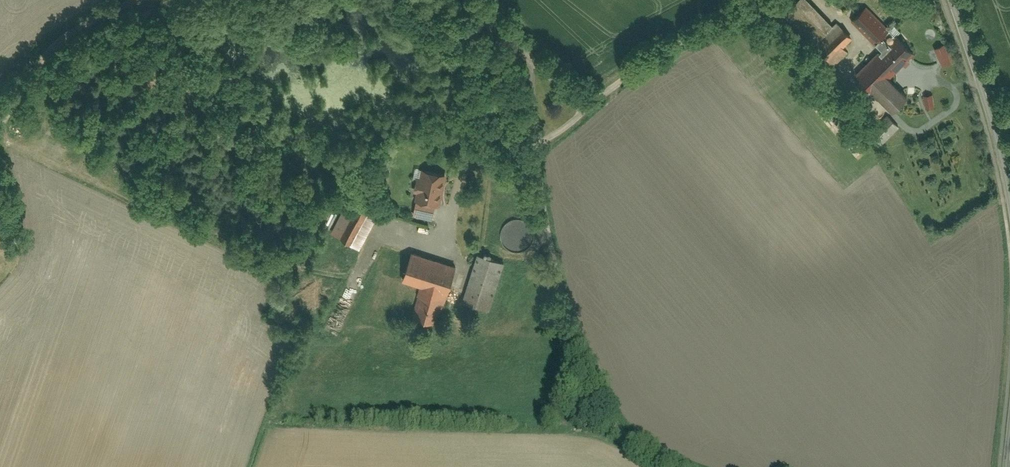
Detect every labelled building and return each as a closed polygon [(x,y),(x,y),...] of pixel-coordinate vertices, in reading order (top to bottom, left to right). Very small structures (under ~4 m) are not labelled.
[(807,0),(798,0),(785,13),(815,42),(832,24),(807,0)] [(892,108),(906,95),(888,76),(913,53),(866,4),(850,19),(878,49),(855,70),(892,108)] [(853,37),(844,28),(831,41),(821,51),(834,64),(843,55),(847,51),(843,46),(853,37)] [(934,48),(941,66),(951,61),(944,44),(934,48)] [(923,95),(925,108),(933,106),(932,94),(923,95)] [(887,115),(870,131),(882,144),(899,128),(887,115)] [(49,139),(57,128),(52,124),(44,136),(49,139)] [(90,145),(84,157),(90,160),(96,148),(90,145)] [(416,201),(412,215),(432,220),(436,202),(440,203),(447,174),(418,167),(410,199),(416,201)] [(334,233),(360,247),(377,216),(351,202),(334,233)] [(412,314),(439,322),(457,265),(411,251),(402,280),(421,286),(412,314)] [(477,253),(462,300),(490,309),(505,262),(477,253)]
